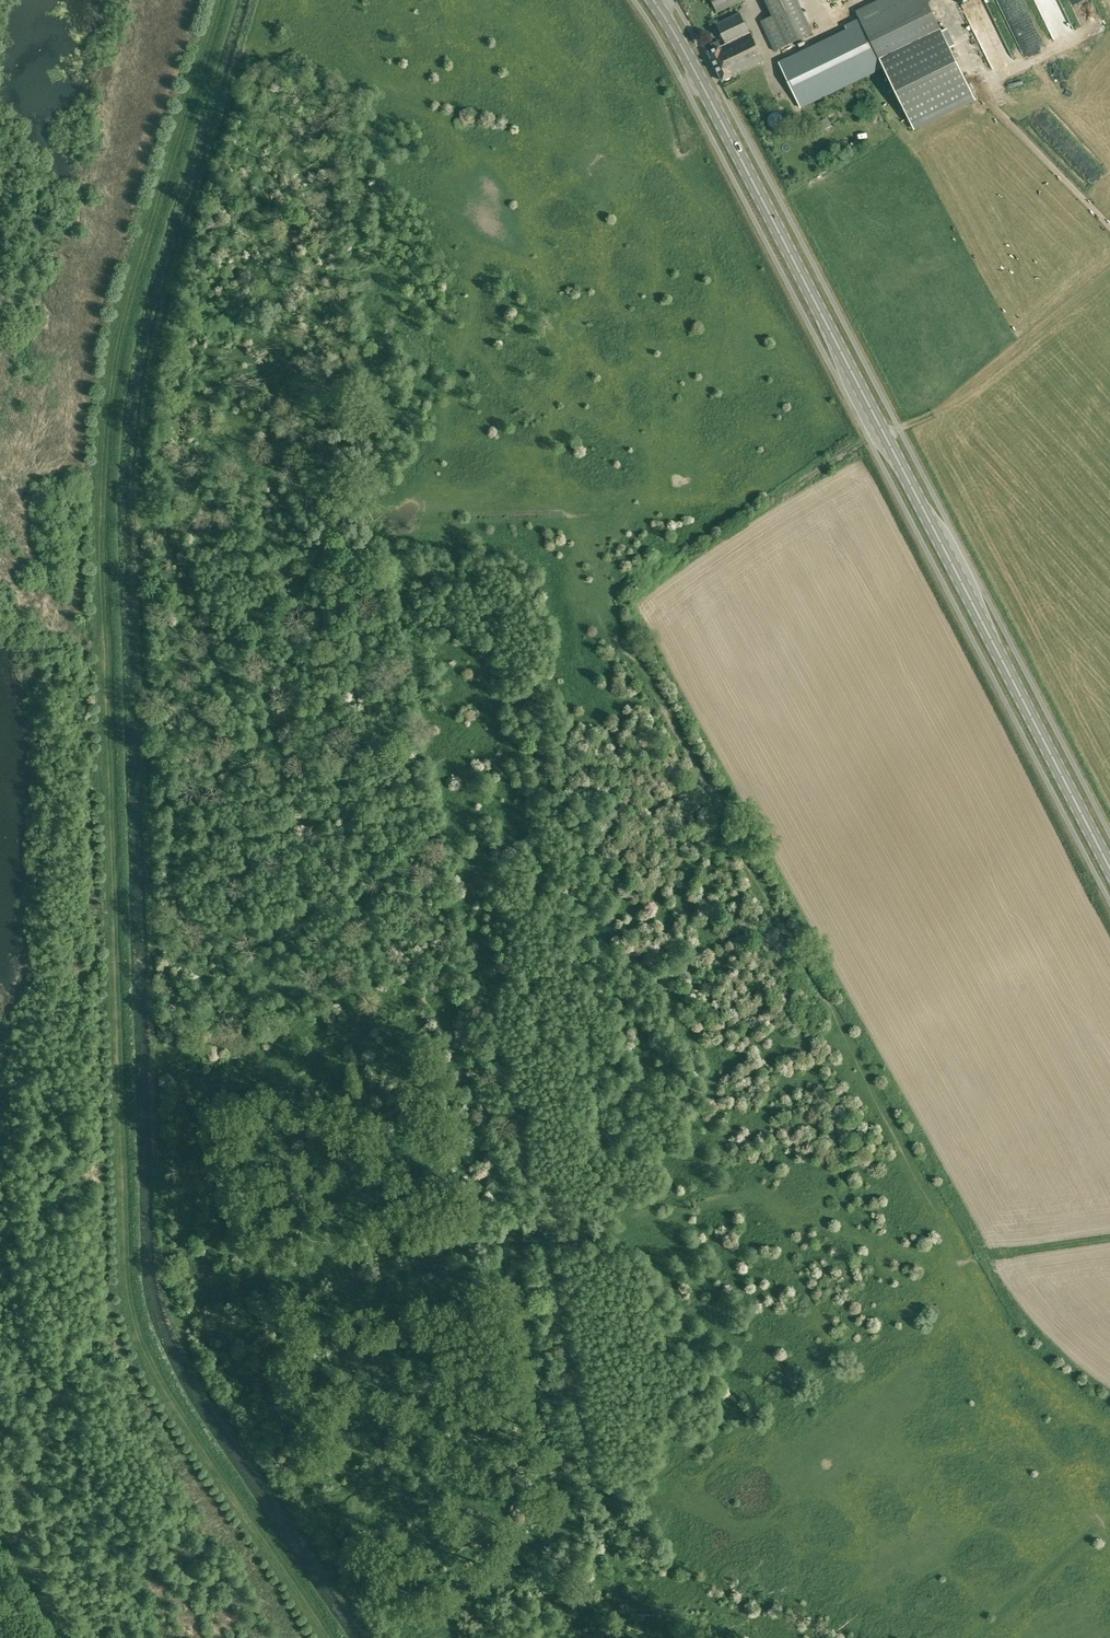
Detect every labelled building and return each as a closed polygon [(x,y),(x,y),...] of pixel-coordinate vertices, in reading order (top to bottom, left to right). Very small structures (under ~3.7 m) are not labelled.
[(717,12),(744,0),(712,0),(717,12)] [(772,10),(774,15),(762,21),(774,48),(786,43),(811,31),(797,0),(767,0),(772,10)] [(862,21),(779,62),(801,106),(884,66),(885,67),(911,123),(972,94),(945,38),(927,0),(881,0),(857,12),(862,21)] [(846,14),(852,7),(845,1),(839,8),(846,14)] [(712,43),(714,48),(709,51),(723,80),(733,75),(733,74),(764,59),(742,11),(717,23),(727,42),(722,45),(719,39),(712,43)] [(1032,48),(1039,46),(1034,34),(1027,36),(1032,48)] [(993,64),(1015,57),(1008,38),(987,45),(993,64)] [(828,116),(822,119),(825,128),(832,125),(828,116)] [(850,149),(856,142),(848,135),(842,141),(850,149)]
